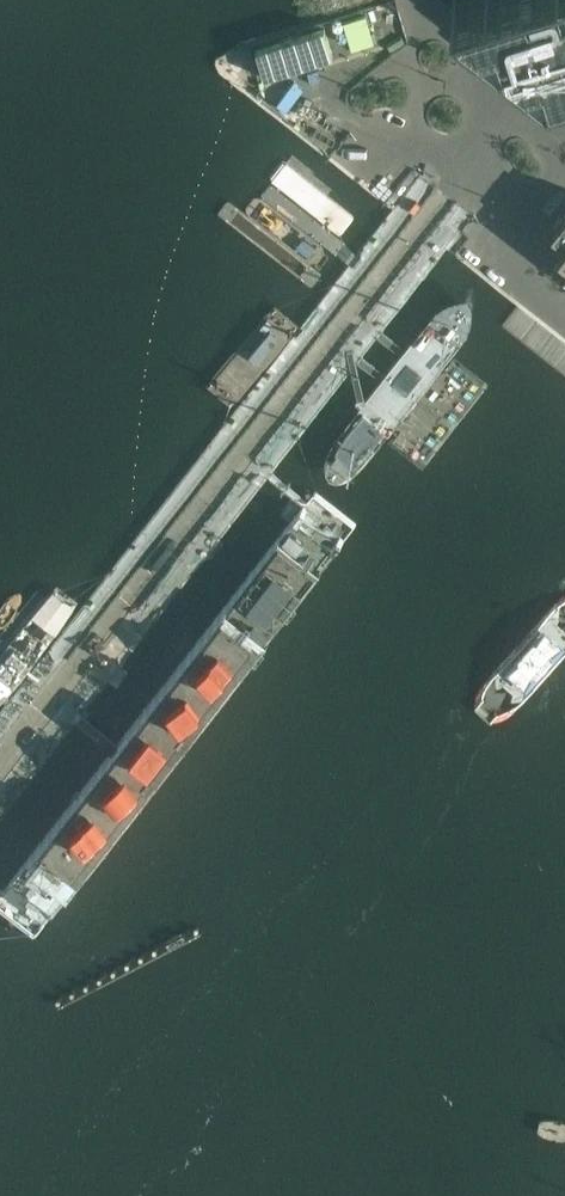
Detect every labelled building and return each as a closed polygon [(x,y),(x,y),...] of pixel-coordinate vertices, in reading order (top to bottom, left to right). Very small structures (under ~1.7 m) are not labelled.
[(564,66),(564,0),(480,0),(564,66)] [(553,230),(555,231),(564,238),(564,215),(553,230)] [(187,434),(187,435),(187,437),(188,438),(188,439),(190,440),(191,440),(192,441),(194,440),(195,440),(196,439),(201,436),(207,433),(212,430),(217,426),(221,422),(226,418),(230,414),(235,409),(239,405),(308,318),(323,290),(325,285),(326,280),(327,275),(327,270),(328,265),(328,260),(323,262),(318,264),(313,266),(309,269),(304,272),(300,275),(296,279),(274,298),(213,377),(209,383),(205,389),(202,395),(199,401),(196,407),(193,414),(191,420),(189,427),(187,434)] [(449,298),(431,314),(345,427),(343,432),(340,437),(338,441),(336,446),(335,451),(334,457),(333,462),(332,467),(332,472),(337,471),(341,470),(346,468),(350,466),(354,463),(358,461),(361,458),(365,455),(368,451),(371,448),(374,444),(462,335),(472,310),(470,290),(449,298)] [(36,941),(360,525),(319,493),(117,749),(0,898),(0,913),(36,941)] [(78,611),(78,608),(79,604),(79,601),(79,598),(79,595),(78,592),(78,589),(76,586),(73,585),(70,585),(67,586),(63,586),(60,587),(57,589),(54,590),(51,592),(0,660),(0,706),(2,705),(6,702),(9,699),(11,696),(78,611)]
